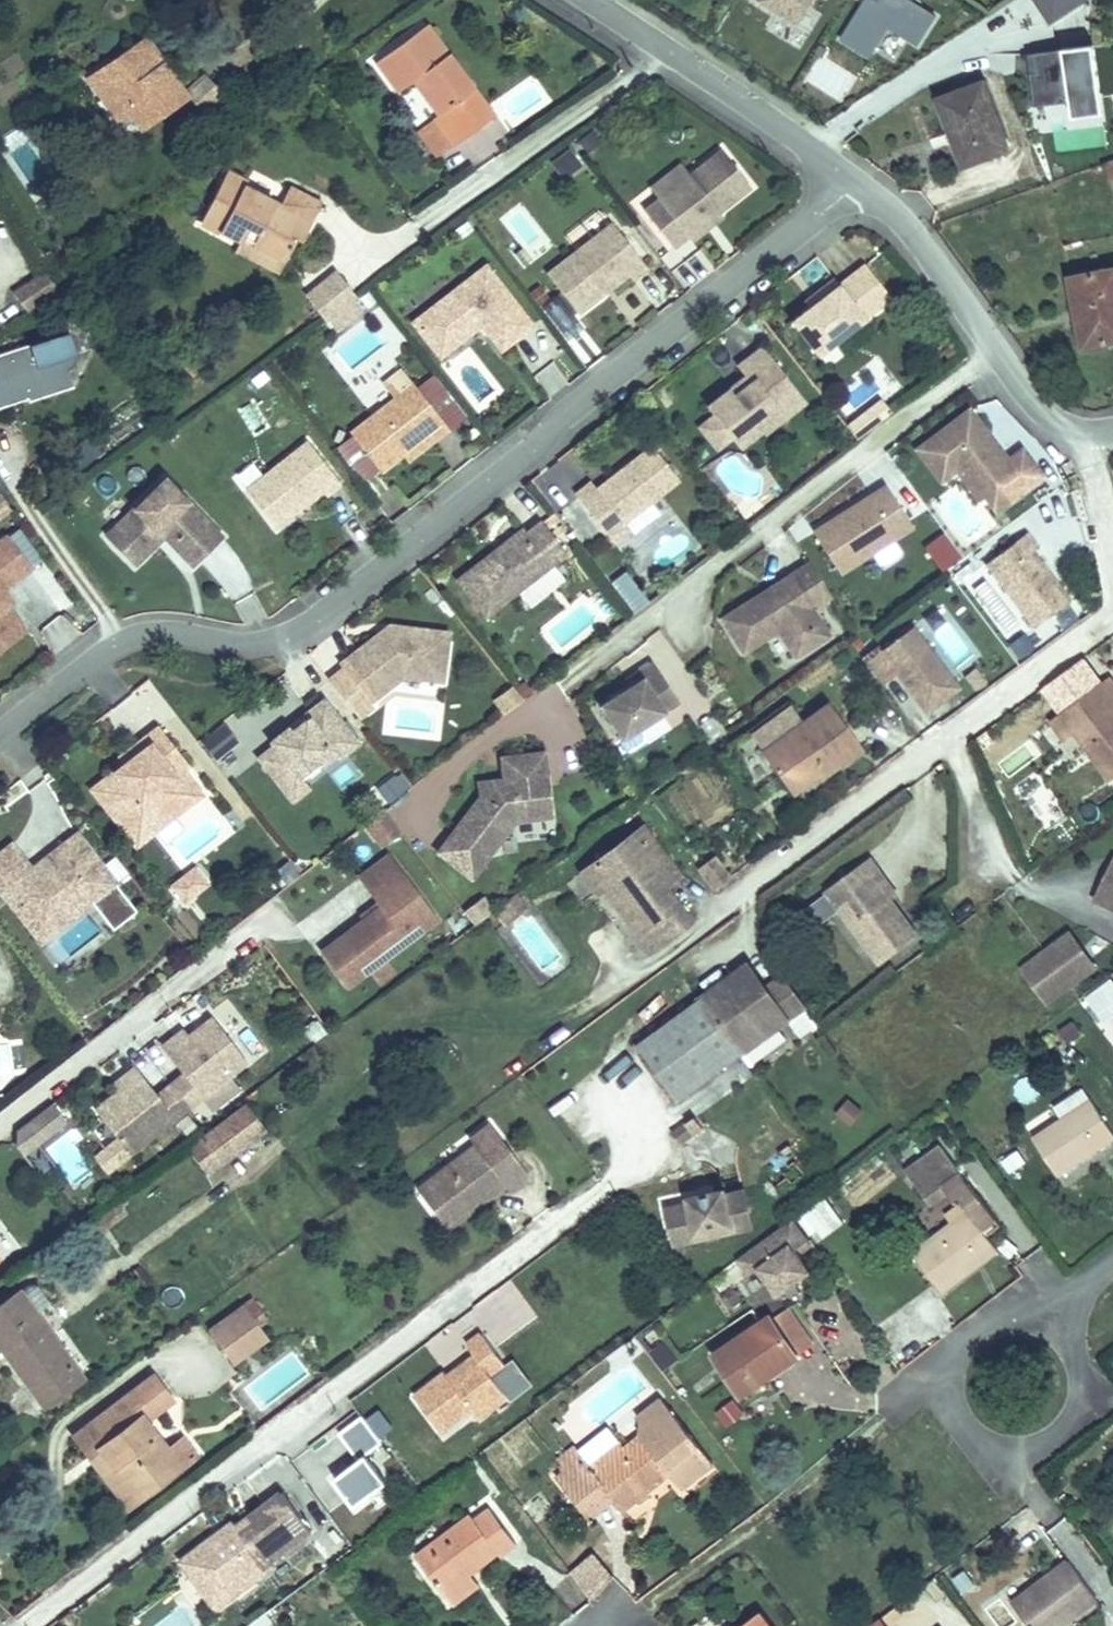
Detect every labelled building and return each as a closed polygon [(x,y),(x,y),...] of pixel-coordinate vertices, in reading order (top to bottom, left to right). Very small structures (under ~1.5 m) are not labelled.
[(795,22),(808,0),(755,0),(795,22)] [(836,44),(867,62),(886,29),(918,47),(936,15),(911,1),(911,0),(861,0),(836,44)] [(1050,24),(1090,0),(1036,0),(1050,24)] [(495,73),(507,64),(461,2),(412,39),(433,67),(448,57),(473,90),(469,92),(490,121),(515,102),(495,73)] [(163,12),(131,35),(140,48),(128,57),(151,89),(163,80),(173,95),(219,60),(194,26),(181,35),(163,12)] [(131,35),(119,44),(128,57),(140,48),(131,35)] [(1094,42),(1028,51),(1036,104),(1069,99),(1071,116),(1104,113),(1094,42)] [(839,99),(853,77),(821,56),(807,77),(839,99)] [(684,161),(669,173),(699,209),(713,197),(728,185),(725,181),(732,175),(735,179),(744,173),(775,147),(746,111),(714,136),(684,161)] [(970,120),(925,136),(948,203),(993,187),(970,120)] [(261,149),(234,202),(276,223),(278,218),(321,240),(332,219),(338,223),(359,183),(325,166),(316,183),(280,164),(282,160),(261,149)] [(549,163),(561,181),(581,166),(569,149),(549,163)] [(1112,177),(1112,155),(1106,154),(1104,176),(1112,177)] [(728,185),(713,197),(717,203),(748,178),(744,173),(735,179),(732,175),(725,181),(728,185)] [(637,185),(573,236),(604,276),(631,254),(627,248),(649,230),(654,236),(657,241),(672,229),(637,185)] [(1101,189),(1088,191),(1091,205),(1104,202),(1101,189)] [(1104,202),(1107,218),(1112,217),(1112,200),(1104,202)] [(10,250),(0,223),(0,253),(10,250)] [(649,230),(627,248),(631,254),(654,236),(649,230)] [(511,231),(439,288),(456,309),(470,297),(480,310),(502,294),(499,290),(504,286),(507,290),(526,315),(558,291),(511,231)] [(843,257),(825,270),(830,276),(818,286),(800,300),(827,334),(900,277),(873,242),(847,262),(843,257)] [(825,270),(813,280),(818,286),(830,276),(825,270)] [(332,335),(365,312),(336,271),(303,294),(332,335)] [(40,274),(19,291),(27,302),(48,285),(40,274)] [(470,297),(456,309),(465,322),(480,310),(470,297)] [(1066,312),(1077,380),(1112,374),(1112,305),(1066,312)] [(772,326),(747,346),(755,356),(760,362),(744,375),(739,369),(717,386),(722,392),(724,396),(741,416),(749,426),(770,409),(771,408),(766,402),(787,386),(790,390),(810,374),(772,326)] [(79,393),(69,340),(0,354),(0,409),(79,393)] [(472,393),(438,347),(375,396),(405,436),(428,418),(429,418),(426,415),(451,395),(458,404),(472,393)] [(755,356),(739,369),(744,375),(760,362),(755,356)] [(815,380),(810,374),(790,390),(787,386),(766,402),(771,408),(770,409),(773,413),(815,380)] [(458,404),(451,395),(426,415),(429,418),(428,418),(432,424),(458,404)] [(724,396),(711,406),(727,427),(741,416),(724,396)] [(1007,452),(969,404),(911,447),(942,486),(956,474),(976,503),(984,497),(996,515),(1048,476),(1022,441),(1007,452)] [(331,407),(271,455),(300,492),(346,456),(350,461),(365,449),(331,407)] [(601,466),(586,478),(622,526),(638,514),(633,507),(688,465),(662,430),(607,473),(601,466)] [(187,443),(127,501),(156,531),(179,509),(172,503),(180,495),(186,502),(215,532),(245,503),(187,443)] [(916,528),(884,481),(810,528),(839,575),(916,528)] [(180,495),(172,503),(179,509),(186,502),(180,495)] [(531,512),(467,562),(495,599),(576,536),(550,504),(534,516),(531,512)] [(1033,524),(1023,510),(980,542),(1028,606),(1065,578),(1028,528),(1033,524)] [(12,639),(53,608),(34,584),(25,572),(30,568),(57,547),(33,515),(0,540),(0,623),(12,639)] [(919,549),(939,574),(960,557),(941,532),(919,549)] [(760,568),(720,599),(744,631),(777,606),(796,633),(829,608),(810,582),(828,569),(804,536),(770,561),(778,571),(768,579),(760,568)] [(778,571),(770,561),(760,568),(768,579),(778,571)] [(30,568),(25,572),(34,584),(40,580),(30,568)] [(629,614),(645,605),(626,571),(610,580),(629,614)] [(350,655),(336,666),(366,705),(380,693),(377,689),(410,663),(432,666),(436,644),(452,646),(455,620),(396,611),(395,621),(390,625),(385,620),(347,651),(350,655)] [(396,611),(385,620),(390,625),(395,621),(396,611)] [(961,685),(913,624),(881,648),(876,641),(860,653),(882,683),(895,674),(924,713),(961,685)] [(452,646),(436,644),(432,666),(449,668),(452,646)] [(683,685),(654,647),(639,658),(644,665),(633,672),(605,693),(629,725),(683,685)] [(1109,655),(1061,691),(1074,711),(1108,758),(1112,755),(1112,661),(1109,655)] [(633,672),(644,665),(639,658),(629,666),(633,672)] [(754,734),(779,769),(815,742),(824,755),(856,731),(823,684),(754,734)] [(283,733),(267,745),(294,778),(310,765),(307,762),(326,746),(330,751),(342,741),(345,744),(364,729),(331,687),(312,702),(315,706),(302,716),(299,712),(279,728),(283,733)] [(500,715),(519,703),(510,688),(491,700),(500,715)] [(1063,719),(1074,711),(1061,691),(1049,700),(1063,719)] [(312,702),(299,712),(302,716),(315,706),(312,702)] [(165,714),(137,736),(149,751),(139,759),(132,751),(131,752),(100,777),(125,809),(132,802),(152,827),(189,797),(181,787),(200,771),(189,756),(195,751),(165,714)] [(221,726),(199,742),(215,763),(236,746),(221,726)] [(487,777),(455,819),(489,844),(522,801),(558,796),(554,766),(546,768),(545,755),(552,754),(549,731),(506,738),(509,759),(485,763),(487,777)] [(137,736),(126,746),(131,752),(132,751),(139,759),(149,751),(137,736)] [(815,742),(779,769),(786,779),(815,758),(817,761),(824,755),(815,742)] [(546,768),(554,766),(552,754),(545,755),(546,768)] [(310,765),(294,778),(300,786),(316,773),(310,765)] [(200,771),(181,787),(189,797),(209,780),(200,771)] [(403,812),(387,789),(370,803),(386,825),(403,812)] [(152,827),(132,802),(125,809),(145,833),(152,827)] [(640,806),(576,853),(591,874),(596,871),(615,857),(626,873),(617,879),(639,911),(630,918),(642,935),(686,904),(660,869),(676,857),(640,806)] [(444,834),(478,859),(489,844),(455,819),(444,834)] [(0,845),(0,867),(22,894),(35,884),(48,901),(76,879),(89,895),(121,869),(83,821),(64,836),(67,840),(59,846),(56,842),(37,857),(17,831),(0,845)] [(402,845),(392,834),(365,855),(375,867),(402,845)] [(67,840),(64,836),(56,842),(59,846),(67,840)] [(889,883),(873,862),(880,855),(868,839),(823,872),(838,895),(878,947),(915,919),(889,883)] [(441,895),(402,845),(375,867),(385,880),(387,884),(387,891),(377,899),(369,898),(346,916),(372,950),(391,935),(441,895)] [(203,854),(182,872),(194,887),(215,870),(203,854)] [(897,877),(880,855),(873,862),(889,883),(897,877)] [(1100,883),(1112,889),(1112,855),(1100,883)] [(710,893),(728,880),(711,856),(693,869),(710,893)] [(615,857),(596,871),(630,918),(639,911),(617,879),(626,873),(615,857)] [(838,895),(823,872),(811,880),(828,903),(838,895)] [(466,893),(477,908),(501,889),(490,875),(466,893)] [(35,884),(22,894),(48,927),(89,895),(76,879),(48,901),(35,884)] [(385,880),(366,895),(369,898),(377,899),(387,891),(387,884),(385,880)] [(372,950),(346,916),(328,930),(356,963),(372,950)] [(1099,953),(1074,921),(1050,940),(1075,972),(1099,953)] [(401,949),(391,935),(376,947),(386,960),(401,949)] [(1075,972),(1050,940),(1028,957),(1053,990),(1075,972)] [(745,946),(635,1031),(676,1086),(788,1000),(767,974),(745,946)] [(767,974),(788,1000),(805,987),(785,961),(767,974)] [(1112,1017),(1112,984),(1110,979),(1082,998),(1101,1026),(1112,1017)] [(191,1024),(184,1029),(179,1023),(164,1034),(186,1062),(203,1085),(249,1051),(215,1005),(191,1024)] [(186,1017),(179,1023),(184,1029),(191,1024),(186,1017)] [(21,1040),(8,1042),(11,1071),(24,1069),(21,1040)] [(0,1051),(0,1069),(9,1068),(7,1051),(0,1051)] [(117,1127),(129,1142),(190,1095),(172,1072),(158,1082),(137,1054),(122,1066),(127,1072),(118,1078),(94,1097),(102,1108),(117,1127)] [(186,1062),(172,1072),(190,1095),(203,1085),(186,1062)] [(122,1066),(114,1072),(118,1078),(127,1072),(122,1066)] [(1050,1113),(1079,1152),(1112,1127),(1112,1082),(1106,1073),(1050,1113)] [(247,1094),(192,1136),(211,1161),(265,1119),(247,1094)] [(833,1116),(849,1128),(861,1111),(846,1099),(833,1116)] [(703,1113),(695,1102),(686,1108),(687,1109),(695,1119),(703,1113)] [(9,1130),(22,1153),(67,1127),(54,1104),(9,1130)] [(682,1127),(694,1119),(687,1109),(675,1118),(682,1127)] [(486,1111),(466,1126),(470,1131),(413,1174),(445,1217),(472,1197),(466,1188),(495,1166),(502,1175),(505,1179),(526,1163),(486,1111)] [(93,1145),(105,1161),(129,1142),(117,1127),(93,1145)] [(969,1205),(929,1235),(956,1272),(1013,1230),(1009,1225),(1003,1216),(1017,1206),(964,1135),(932,1159),(949,1182),(966,1170),(973,1180),(976,1178),(980,1184),(986,1193),(969,1205)] [(495,1166),(466,1188),(472,1197),(502,1175),(495,1166)] [(673,1196),(679,1215),(702,1208),(705,1220),(740,1210),(730,1175),(718,1178),(719,1183),(709,1186),(708,1181),(695,1184),(696,1190),(673,1196)] [(759,1210),(750,1175),(732,1180),(740,1210),(705,1220),(702,1208),(679,1215),(683,1231),(759,1210)] [(719,1183),(718,1178),(708,1181),(709,1186),(719,1183)] [(962,1196),(969,1205),(986,1193),(980,1184),(962,1196)] [(804,1232),(817,1222),(801,1201),(746,1243),(758,1259),(767,1252),(788,1278),(820,1253),(804,1232)] [(1023,1215),(1017,1206),(1003,1216),(1009,1225),(1023,1215)] [(1,1341),(42,1398),(81,1369),(18,1283),(0,1296),(0,1319),(11,1334),(1,1341)] [(801,1292),(784,1303),(806,1335),(807,1338),(824,1327),(801,1292)] [(783,1365),(791,1359),(785,1350),(806,1335),(784,1303),(782,1301),(725,1339),(752,1379),(779,1360),(783,1365)] [(210,1326),(222,1342),(253,1318),(264,1310),(257,1302),(247,1310),(241,1302),(210,1326)] [(253,1318),(222,1342),(234,1356),(264,1332),(253,1318)] [(442,1365),(414,1391),(443,1423),(471,1398),(479,1407),(505,1382),(489,1364),(502,1352),(474,1322),(461,1334),(470,1345),(454,1360),(459,1364),(450,1373),(445,1368),(442,1365)] [(639,1339),(660,1372),(678,1361),(656,1328),(639,1339)] [(806,1335),(785,1350),(791,1359),(812,1345),(807,1338),(806,1335)] [(454,1360),(445,1368),(450,1373),(459,1364),(454,1360)] [(152,1374),(71,1436),(89,1457),(101,1448),(139,1498),(196,1454),(181,1434),(165,1447),(142,1417),(169,1396),(152,1374)] [(656,1406),(661,1412),(689,1398),(681,1388),(656,1406)] [(660,1425),(644,1437),(612,1461),(607,1455),(592,1435),(579,1445),(583,1451),(578,1454),(582,1460),(576,1464),(607,1505),(631,1487),(640,1498),(688,1462),(699,1477),(731,1453),(689,1398),(661,1412),(660,1425)] [(713,1414),(725,1429),(743,1415),(731,1400),(713,1414)] [(358,1414),(334,1431),(356,1462),(381,1445),(358,1414)] [(607,1455),(612,1461),(644,1437),(640,1430),(607,1455)] [(385,1487),(403,1473),(380,1445),(362,1460),(385,1487)] [(101,1448),(89,1457),(127,1507),(139,1498),(101,1448)] [(361,1459),(329,1486),(352,1513),(384,1486),(361,1459)] [(235,1523),(195,1555),(222,1589),(260,1560),(266,1568),(272,1562),(325,1523),(296,1484),(263,1509),(268,1515),(244,1534),(239,1528),(235,1523)] [(483,1504),(429,1545),(456,1580),(482,1560),(510,1540),(512,1543),(528,1531),(500,1495),(485,1507),(483,1504)] [(263,1509),(239,1528),(244,1534),(268,1515),(263,1509)] [(1057,1625),(1061,1625),(1112,1585),(1112,1576),(1090,1545),(1030,1590),(1057,1625)] [(195,1555),(183,1563),(219,1610),(275,1567),(272,1562),(266,1568),(260,1560),(222,1589),(195,1555)] [(567,1574),(588,1600),(613,1581),(592,1555),(567,1574)] [(492,1574),(482,1560),(456,1580),(466,1594),(492,1574)] [(772,1604),(742,1625),(788,1625),(772,1604)] [(961,1617),(949,1625),(967,1625),(961,1617)]
